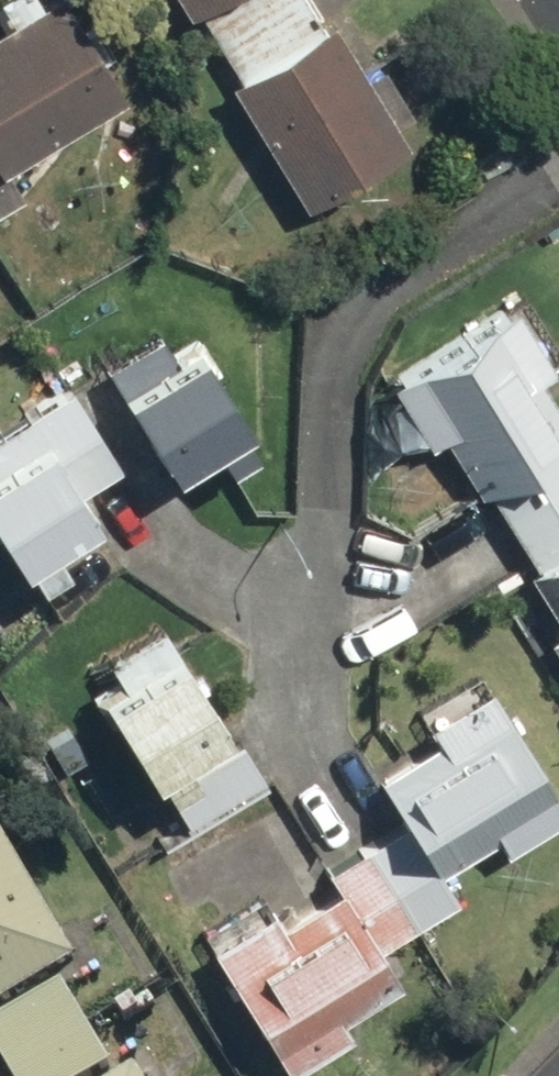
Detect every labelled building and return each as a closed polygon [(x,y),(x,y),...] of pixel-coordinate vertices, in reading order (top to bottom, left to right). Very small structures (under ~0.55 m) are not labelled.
[(105,97),(40,0),(23,0),(0,15),(0,167),(105,97)] [(167,22),(206,0),(155,0),(167,22)] [(398,113),(367,64),(348,77),(312,22),(211,87),(289,207),(390,141),(380,125),(398,113)] [(0,179),(0,208),(13,199),(0,179)] [(523,383),(545,369),(501,302),(365,390),(405,453),(423,441),(545,628),(527,639),(558,689),(558,438),(523,383)] [(143,331),(73,385),(143,475),(181,446),(203,475),(242,445),(220,416),(235,404),(180,332),(158,350),(143,331)] [(14,594),(57,565),(41,542),(80,516),(67,496),(107,469),(53,388),(0,424),(0,573),(14,594)] [(116,788),(130,781),(158,830),(145,838),(154,853),(255,795),(171,648),(162,653),(147,628),(88,661),(99,681),(66,700),(116,788)] [(456,682),(411,711),(421,726),(411,732),(419,744),(353,787),(380,829),(307,877),(317,892),(271,921),(262,906),(187,954),(266,1075),(282,1075),(339,1039),(331,1027),(391,988),(368,953),(451,900),(433,873),(477,844),(488,862),(558,817),(558,800),(484,685),(466,697),(456,682)] [(106,1061),(58,981),(74,971),(0,848),(0,1075),(81,1075),(106,1061)]
